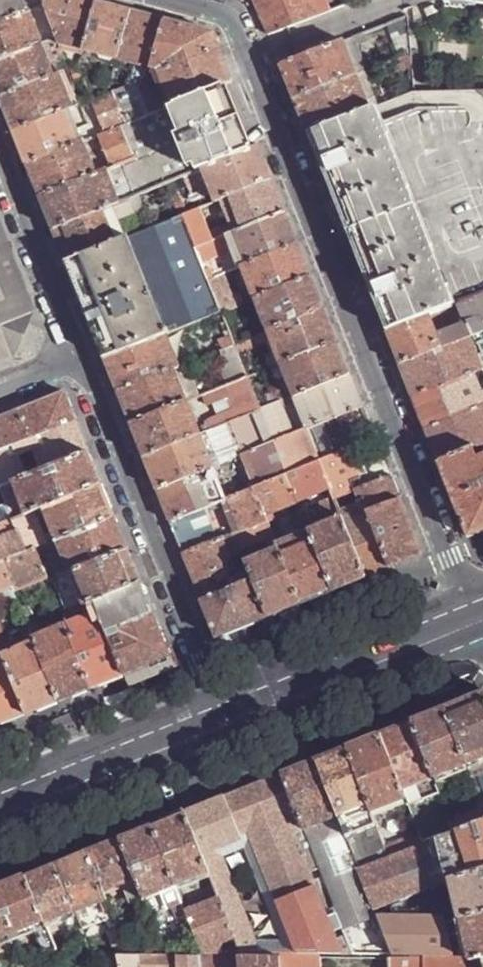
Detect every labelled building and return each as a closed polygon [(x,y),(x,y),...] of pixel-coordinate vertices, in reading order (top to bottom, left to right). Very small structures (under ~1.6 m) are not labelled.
[(30,11),(25,0),(0,0),(0,24),(30,11)] [(30,11),(44,6),(46,0),(25,0),(30,11)] [(91,0),(46,0),(44,6),(57,38),(59,44),(79,49),(84,51),(97,2),(91,0)] [(268,33),(328,9),(325,0),(256,0),(254,1),(268,33)] [(97,2),(84,51),(118,60),(131,11),(97,2)] [(41,45),(42,44),(30,11),(0,24),(0,62),(41,45)] [(131,11),(118,60),(138,65),(151,69),(153,62),(165,20),(131,11)] [(402,56),(408,54),(408,50),(404,17),(391,23),(402,56)] [(153,62),(171,106),(176,104),(224,84),(233,81),(222,54),(214,34),(165,20),(153,62)] [(361,34),(351,38),(355,45),(357,44),(364,42),(361,34)] [(354,75),(367,70),(357,44),(355,45),(351,38),(343,42),(354,75)] [(284,74),(293,99),(354,75),(343,42),(281,66),(284,74)] [(81,60),(82,56),(84,51),(79,49),(59,44),(63,55),(81,60)] [(1,99),(54,77),(41,45),(0,62),(0,97),(1,99)] [(82,56),(81,60),(115,69),(118,60),(84,51),(82,56)] [(396,58),(407,92),(411,90),(408,54),(402,56),(396,58)] [(132,85),(115,92),(127,124),(168,107),(171,106),(153,62),(151,69),(149,78),(132,85)] [(151,69),(138,65),(132,85),(149,78),(151,69)] [(77,67),(69,70),(73,79),(81,76),(77,67)] [(1,99),(14,132),(64,112),(74,108),(60,74),(54,77),(1,99)] [(293,99),(307,131),(367,107),(354,75),(293,99)] [(203,169),(250,150),(246,140),(238,117),(231,100),(224,84),(176,104),(189,136),(201,169),(203,169)] [(411,90),(407,92),(375,105),(403,172),(458,303),(482,293),(482,88),(411,90)] [(92,101),(105,133),(122,126),(127,124),(115,92),(109,94),(92,101)] [(171,106),(168,107),(180,134),(175,136),(188,167),(194,165),(197,171),(198,170),(201,169),(189,136),(176,104),(171,106)] [(430,314),(458,303),(403,172),(375,105),(367,107),(307,131),(335,202),(346,231),(356,255),(374,299),(387,331),(430,314)] [(181,178),(197,171),(194,165),(188,167),(175,136),(180,134),(168,107),(127,124),(122,126),(134,158),(121,164),(123,169),(129,184),(134,197),(135,196),(159,186),(166,184),(181,178)] [(14,132),(27,165),(77,144),(64,112),(14,132)] [(100,135),(112,167),(115,166),(121,164),(134,158),(122,126),(105,133),(100,135)] [(27,165),(40,196),(95,174),(82,142),(77,144),(27,165)] [(264,159),(259,146),(250,150),(203,169),(215,202),(220,200),(272,179),(264,159)] [(40,196),(53,230),(112,206),(119,203),(114,190),(105,170),(95,174),(40,196)] [(181,178),(184,184),(200,177),(198,170),(197,171),(181,178)] [(277,192),(272,179),(220,200),(233,234),(285,212),(277,192)] [(129,184),(114,190),(119,203),(128,199),(134,197),(129,184)] [(166,184),(159,186),(162,192),(168,189),(166,184)] [(119,203),(112,206),(117,220),(133,213),(128,199),(119,203)] [(53,230),(66,262),(124,238),(117,220),(112,206),(53,230)] [(205,244),(212,241),(199,208),(187,213),(182,215),(195,248),(205,244)] [(236,250),(243,268),(298,244),(290,225),(285,212),(233,234),(230,234),(236,250)] [(179,216),(128,237),(168,334),(216,315),(221,313),(209,281),(195,248),(182,215),(179,216)] [(31,310),(0,234),(0,364),(10,360),(31,310)] [(205,244),(211,260),(236,250),(230,234),(224,236),(220,238),(212,241),(205,244)] [(166,335),(168,334),(128,237),(124,238),(66,262),(79,295),(86,311),(100,306),(103,315),(89,320),(105,359),(166,335)] [(195,248),(209,281),(217,278),(211,260),(205,244),(195,248)] [(255,299),(311,277),(303,257),(298,244),(243,268),(255,299)] [(221,313),(238,306),(225,275),(217,278),(209,281),(221,313)] [(255,299),(268,332),(324,309),(316,289),(311,277),(255,299)] [(458,303),(466,322),(467,322),(472,335),(482,330),(482,293),(458,303)] [(466,322),(458,303),(430,314),(438,333),(466,322)] [(86,311),(89,320),(103,315),(100,306),(86,311)] [(329,321),(324,309),(268,332),(281,363),(337,341),(329,321)] [(221,313),(216,315),(225,336),(230,335),(221,313)] [(394,351),(400,364),(469,336),(472,335),(467,322),(466,322),(438,333),(430,314),(387,331),(394,351)] [(482,369),(482,368),(482,330),(472,335),(469,336),(482,369)] [(234,344),(238,354),(261,346),(269,367),(281,363),(268,332),(261,334),(234,344)] [(105,359),(118,392),(174,369),(178,367),(166,335),(105,359)] [(234,344),(230,335),(225,336),(217,340),(222,349),(234,344)] [(408,384),(413,397),(473,373),(482,369),(469,336),(400,364),(408,384)] [(342,354),(337,341),(281,363),(294,396),(349,373),(342,354)] [(225,355),(236,382),(247,377),(238,354),(234,344),(222,349),(220,351),(222,357),(225,355)] [(225,355),(222,357),(225,364),(218,367),(225,386),(236,382),(225,355)] [(187,401),(198,397),(184,365),(178,367),(174,369),(187,401)] [(481,392),(482,391),(482,368),(482,369),(473,373),(481,392)] [(131,424),(187,401),(174,369),(118,392),(131,424)] [(269,406),(281,401),(278,392),(268,396),(258,372),(247,377),(257,401),(266,397),(269,406)] [(355,388),(349,373),(294,396),(307,428),(314,426),(321,423),(323,422),(338,416),(363,406),(355,388)] [(426,429),(482,406),(482,398),(481,392),(473,373),(413,397),(420,415),(426,429)] [(229,396),(238,418),(260,410),(257,401),(247,377),(236,382),(225,386),(204,394),(208,405),(218,400),(229,396)] [(64,392),(19,411),(30,438),(40,434),(76,420),(64,392)] [(212,429),(227,423),(229,422),(238,418),(229,396),(218,400),(223,415),(209,421),(210,423),(212,429)] [(266,397),(257,401),(260,410),(269,406),(266,397)] [(144,456),(199,434),(187,401),(131,424),(144,456)] [(273,442),(294,434),(283,406),(281,401),(269,406),(260,410),(273,442)] [(367,417),(363,406),(338,416),(345,435),(370,425),(367,417)] [(439,462),(473,448),(482,444),(482,406),(426,429),(433,447),(439,462)] [(232,428),(243,454),(273,442),(260,410),(238,418),(229,422),(232,428)] [(0,418),(0,449),(12,444),(30,438),(19,411),(0,418)] [(88,453),(76,420),(40,434),(44,443),(53,466),(88,453)] [(204,432),(207,438),(232,428),(229,422),(227,423),(212,429),(204,432)] [(321,423),(314,426),(307,428),(306,429),(319,459),(335,453),(323,422),(321,423)] [(204,432),(212,429),(210,423),(201,426),(203,432),(204,432)] [(232,428),(207,438),(209,442),(221,438),(230,460),(243,454),(232,428)] [(317,460),(319,459),(306,429),(294,434),(273,442),(285,473),(286,473),(317,460)] [(12,444),(17,454),(44,443),(40,434),(30,438),(12,444)] [(144,456),(157,489),(213,466),(199,434),(144,456)] [(243,454),(255,486),(285,473),(273,442),(243,454)] [(0,486),(14,482),(25,477),(17,454),(12,444),(0,449),(0,486)] [(357,490),(364,487),(357,470),(347,448),(335,453),(319,459),(317,460),(329,489),(333,496),(334,500),(353,491),(357,490)] [(477,457),(473,448),(439,462),(468,536),(482,530),(482,455),(477,457)] [(101,485),(88,453),(53,466),(25,477),(14,482),(19,493),(26,514),(35,511),(44,507),(101,485)] [(364,487),(390,476),(383,458),(357,470),(364,487)] [(286,473),(297,503),(329,489),(317,460),(286,473)] [(157,489),(170,521),(204,507),(221,499),(225,498),(213,466),(157,489)] [(252,487),(264,516),(297,503),(286,473),(285,473),(255,486),(252,487)] [(396,490),(390,476),(364,487),(357,490),(359,497),(356,498),(337,506),(338,510),(340,517),(366,578),(374,574),(389,568),(366,513),(399,499),(396,490)] [(236,487),(239,492),(246,490),(243,482),(236,485),(236,487)] [(114,517),(101,485),(44,507),(58,540),(114,517)] [(221,499),(234,532),(266,519),(264,516),(252,487),(246,490),(239,492),(231,496),(225,498),(221,499)] [(229,490),(231,496),(239,492),(236,487),(229,490)] [(26,514),(19,493),(11,496),(19,517),(26,514)] [(334,500),(333,496),(321,501),(326,516),(338,510),(337,506),(334,500)] [(411,527),(399,499),(366,513),(389,568),(398,564),(422,555),(411,527)] [(13,519),(8,505),(0,509),(0,525),(13,519)] [(170,521),(183,552),(216,539),(204,507),(170,521)] [(36,549),(48,544),(46,539),(35,511),(26,514),(19,517),(13,519),(27,553),(36,549)] [(299,528),(306,524),(300,511),(293,515),(299,528)] [(58,540),(70,573),(127,550),(114,517),(58,540)] [(348,585),(366,578),(340,517),(308,530),(333,591),(348,585)] [(13,519),(0,525),(0,564),(2,563),(27,553),(13,519)] [(232,533),(239,548),(265,538),(272,536),(266,519),(234,532),(232,533)] [(317,597),(333,591),(308,530),(275,543),(277,548),(301,604),(317,597)] [(183,552),(202,600),(231,588),(231,587),(226,574),(227,573),(223,559),(235,556),(241,553),(239,548),(232,533),(216,539),(183,552)] [(265,538),(268,546),(275,543),(272,536),(265,538)] [(53,542),(50,543),(60,568),(46,574),(47,577),(49,582),(55,579),(70,573),(58,540),(53,542)] [(48,544),(36,549),(46,574),(60,568),(50,543),(48,544)] [(284,610),(301,604),(277,548),(244,561),(246,566),(252,578),(268,617),(284,610)] [(12,589),(14,593),(47,577),(46,574),(36,549),(27,553),(2,563),(12,589)] [(140,583),(127,550),(70,573),(55,579),(68,612),(74,609),(94,601),(140,583)] [(235,556),(238,564),(244,561),(241,553),(235,556)] [(12,589),(2,563),(0,564),(0,594),(12,589)] [(226,574),(231,587),(252,578),(246,566),(227,573),(226,574)] [(16,598),(18,603),(52,588),(49,582),(47,577),(14,593),(16,598)] [(202,600),(217,637),(268,617),(252,578),(231,587),(231,588),(202,600)] [(153,612),(140,583),(94,601),(98,613),(106,632),(153,612)] [(16,598),(14,593),(12,589),(0,594),(0,605),(16,598)] [(74,609),(79,620),(98,613),(94,601),(74,609)] [(67,612),(71,623),(79,620),(74,609),(68,612),(67,612)] [(61,613),(66,625),(71,623),(67,612),(61,613)] [(170,657),(153,612),(106,632),(124,676),(152,664),(170,657)] [(25,621),(30,634),(39,631),(34,619),(32,613),(23,616),(25,621)] [(113,680),(124,676),(106,632),(98,613),(79,620),(71,623),(66,625),(91,689),(113,680)] [(21,622),(28,640),(32,639),(30,634),(25,621),(21,622)] [(80,694),(91,689),(66,625),(32,639),(34,643),(58,702),(80,694)] [(3,655),(26,716),(47,707),(58,702),(34,643),(3,655)] [(26,716),(3,655),(0,648),(0,726),(15,720),(26,716)] [(444,708),(467,765),(473,763),(482,759),(482,692),(463,700),(444,708)] [(424,716),(411,721),(434,778),(467,765),(444,708),(424,716)] [(434,778),(411,721),(391,728),(378,733),(401,791),(434,778)] [(362,740),(345,747),(367,803),(371,812),(404,799),(401,791),(378,733),(362,740)] [(367,803),(345,747),(328,754),(313,760),(335,816),(367,803)] [(477,774),(482,771),(482,759),(473,763),(477,774)] [(340,827),(335,816),(313,760),(295,767),(281,773),(295,810),(303,829),(319,867),(346,936),(353,954),(389,954),(374,916),(373,911),(357,871),(352,859),(343,836),(340,827)] [(477,774),(473,763),(467,765),(472,780),(478,777),(477,774)] [(256,783),(224,796),(238,833),(248,829),(285,814),(295,810),(281,773),(256,783)] [(439,793),(434,778),(401,791),(404,799),(407,806),(439,793)] [(448,817),(439,793),(407,806),(417,833),(422,845),(436,840),(454,832),(448,817)] [(238,833),(224,796),(206,803),(184,812),(201,853),(218,847),(238,839),(240,838),(238,833)] [(340,827),(343,836),(376,823),(372,814),(371,812),(367,803),(335,816),(340,827)] [(481,804),(448,817),(454,832),(482,821),(482,809),(481,804)] [(285,814),(293,833),(303,829),(295,810),(285,814)] [(165,820),(151,825),(175,885),(195,877),(199,876),(207,872),(201,853),(184,812),(165,820)] [(293,833),(285,814),(248,829),(297,954),(340,954),(336,940),(309,871),(293,833)] [(454,832),(436,840),(445,883),(450,881),(482,870),(482,821),(454,832)] [(175,885),(151,825),(131,833),(118,839),(134,875),(139,888),(143,898),(144,898),(160,891),(175,885)] [(279,940),(297,954),(248,829),(238,833),(240,838),(238,839),(242,849),(279,940)] [(293,833),(309,871),(319,867),(303,829),(293,833)] [(422,845),(417,833),(384,845),(390,858),(422,845)] [(101,845),(86,851),(102,888),(134,875),(118,839),(101,845)] [(242,849),(238,839),(218,847),(222,856),(242,849)] [(445,883),(436,840),(422,845),(390,858),(357,871),(373,911),(411,897),(445,883)] [(390,858),(384,845),(363,855),(352,859),(357,871),(390,858)] [(258,953),(254,940),(222,856),(218,847),(201,853),(207,872),(217,897),(233,936),(239,953),(258,953)] [(66,859),(53,864),(73,912),(106,899),(102,888),(86,851),(66,859)] [(37,871),(26,876),(44,921),(45,923),(73,912),(53,864),(37,871)] [(450,881),(459,919),(482,914),(482,870),(450,881)] [(139,888),(134,875),(102,888),(106,899),(107,901),(116,898),(124,895),(139,888)] [(12,935),(21,931),(33,926),(44,921),(26,876),(0,886),(0,939),(12,935)] [(203,885),(199,876),(195,877),(199,886),(203,885)] [(459,919),(450,881),(445,883),(411,897),(416,917),(440,917),(441,919),(459,919)] [(182,902),(175,885),(160,891),(165,902),(167,908),(182,902)] [(128,904),(143,898),(139,888),(124,895),(128,904)] [(165,902),(160,891),(144,898),(149,909),(165,902)] [(233,936),(217,897),(185,910),(196,935),(201,952),(221,952),(220,941),(233,936)] [(373,911),(374,916),(416,917),(411,897),(373,911)] [(107,901),(113,915),(122,911),(116,898),(107,901)] [(119,914),(113,916),(117,924),(122,922),(119,914)] [(459,919),(461,929),(468,959),(479,957),(482,957),(482,914),(459,919)] [(441,919),(440,917),(416,917),(374,916),(389,954),(450,955),(444,932),(441,919)] [(461,929),(459,919),(441,919),(444,932),(461,929)] [(161,939),(161,941),(165,951),(201,952),(196,935),(185,937),(184,934),(161,939)] [(353,954),(346,936),(336,940),(340,954),(353,954)] [(297,954),(279,940),(254,940),(258,953),(294,953),(297,954)] [(165,951),(161,941),(154,943),(155,950),(165,951)] [(12,955),(12,966),(35,966),(34,954),(12,955)] [(103,954),(104,966),(120,966),(118,954),(103,954)] [(177,955),(118,954),(120,966),(177,966),(177,955)] [(177,955),(177,966),(199,966),(198,956),(177,955)] [(238,957),(198,956),(199,966),(238,966),(238,957)] [(278,957),(238,957),(238,966),(279,966),(278,957)] [(318,958),(278,957),(279,966),(319,966),(318,958)] [(465,966),(481,966),(479,957),(468,959),(464,960),(465,966)] [(426,959),(389,958),(389,966),(426,966),(426,959)] [(426,959),(426,966),(465,966),(464,960),(451,960),(451,959),(426,959)]
